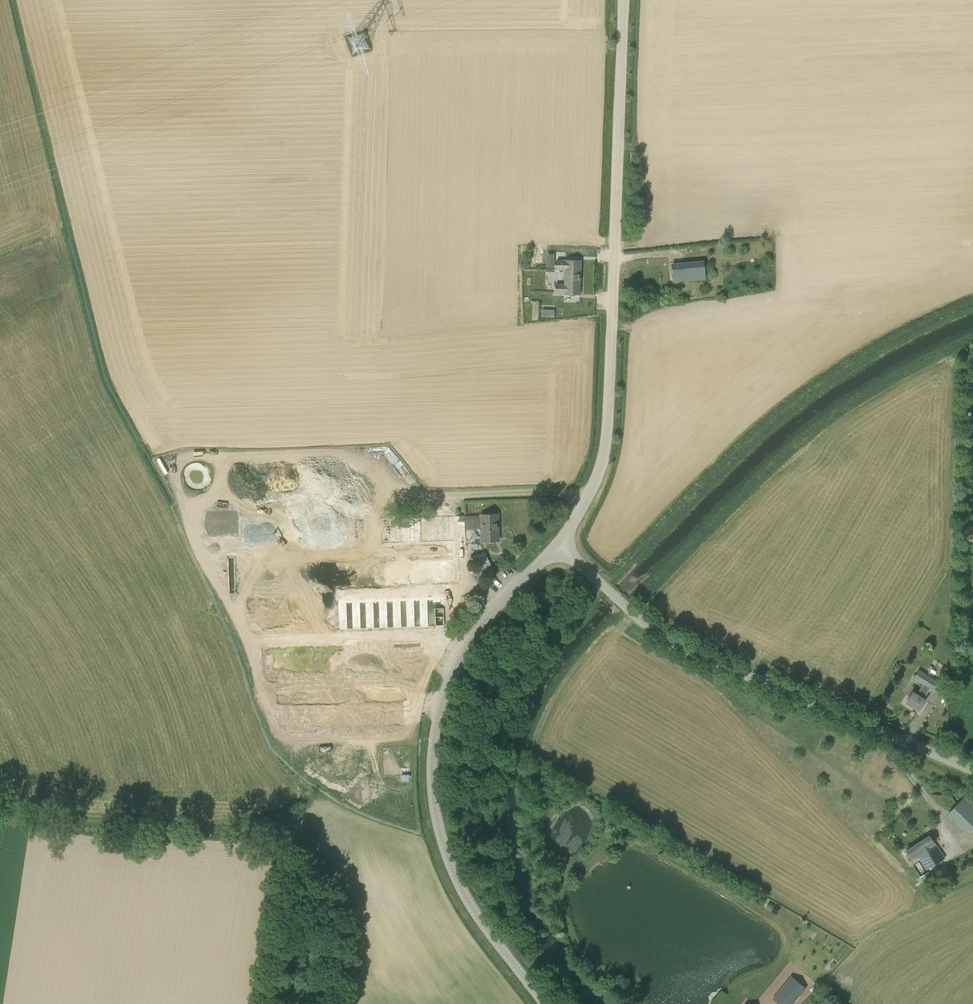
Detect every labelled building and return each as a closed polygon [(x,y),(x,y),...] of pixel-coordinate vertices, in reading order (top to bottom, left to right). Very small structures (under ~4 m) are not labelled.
[(565,270),(564,277),(580,278),(581,261),(565,260),(565,261),(556,260),(556,270),(565,270)] [(705,260),(672,263),(673,282),(706,279),(705,260)] [(579,295),(580,278),(564,277),(564,285),(556,284),(555,293),(564,294),(579,295)] [(207,480),(211,480),(211,463),(187,463),(187,488),(207,489),(207,480)] [(228,590),(324,587),(324,601),(254,604),(255,633),(333,630),(333,645),(263,648),(264,681),(337,678),(338,696),(283,698),(284,730),(403,726),(402,694),(342,696),(342,678),(420,676),(419,644),(391,645),(391,643),(357,645),(357,639),(347,639),(347,641),(344,642),(344,643),(340,643),(340,630),(445,627),(445,606),(451,606),(451,597),(445,597),(335,600),(334,587),(458,583),(457,556),(464,556),(464,545),(465,545),(465,529),(481,529),(481,541),(499,541),(498,514),(480,515),(480,516),(464,517),(464,516),(239,522),(238,512),(201,513),(202,551),(239,550),(322,549),(323,556),(227,559),(228,590)] [(931,691),(938,681),(926,673),(919,669),(913,678),(923,684),(917,693),(913,691),(906,703),(918,711),(926,699),(924,698),(929,690),(931,691)] [(965,796),(948,814),(966,832),(972,824),(972,804),(965,796)] [(906,851),(911,859),(917,855),(926,869),(944,858),(929,836),(906,851)] [(934,882),(927,873),(920,877),(926,887),(934,882)] [(772,998),(779,1003),(792,1003),(805,988),(791,976),(772,998)]
